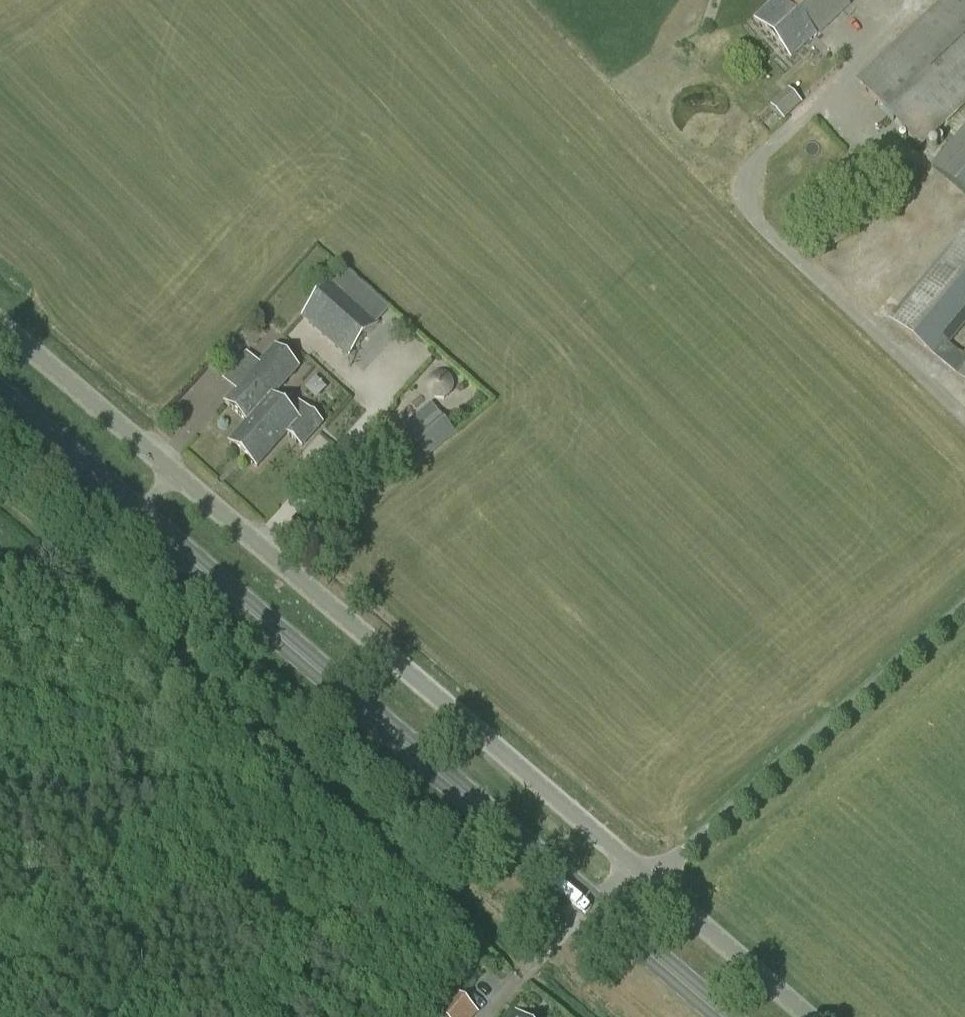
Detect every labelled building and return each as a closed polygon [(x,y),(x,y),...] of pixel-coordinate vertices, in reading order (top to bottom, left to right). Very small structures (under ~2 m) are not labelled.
[(754,20),(791,60),(850,6),(844,0),(776,0),(754,20)] [(919,150),(964,107),(964,0),(942,0),(855,81),(919,150)] [(783,119),(802,102),(789,87),(769,104),(783,119)] [(964,195),(964,126),(931,167),(964,195)] [(888,319),(964,383),(964,352),(962,355),(949,344),(964,325),(964,227),(888,319)] [(302,318),(347,359),(378,324),(333,283),(302,318)] [(224,403),(247,423),(228,444),(257,469),(287,435),(302,448),(323,424),(298,401),(289,411),(274,397),(300,368),(275,346),(224,403)] [(401,431),(427,458),(457,430),(431,403),(401,431)] [(453,990),(435,1011),(441,1016),(474,1016),(479,1012),(453,990)]
